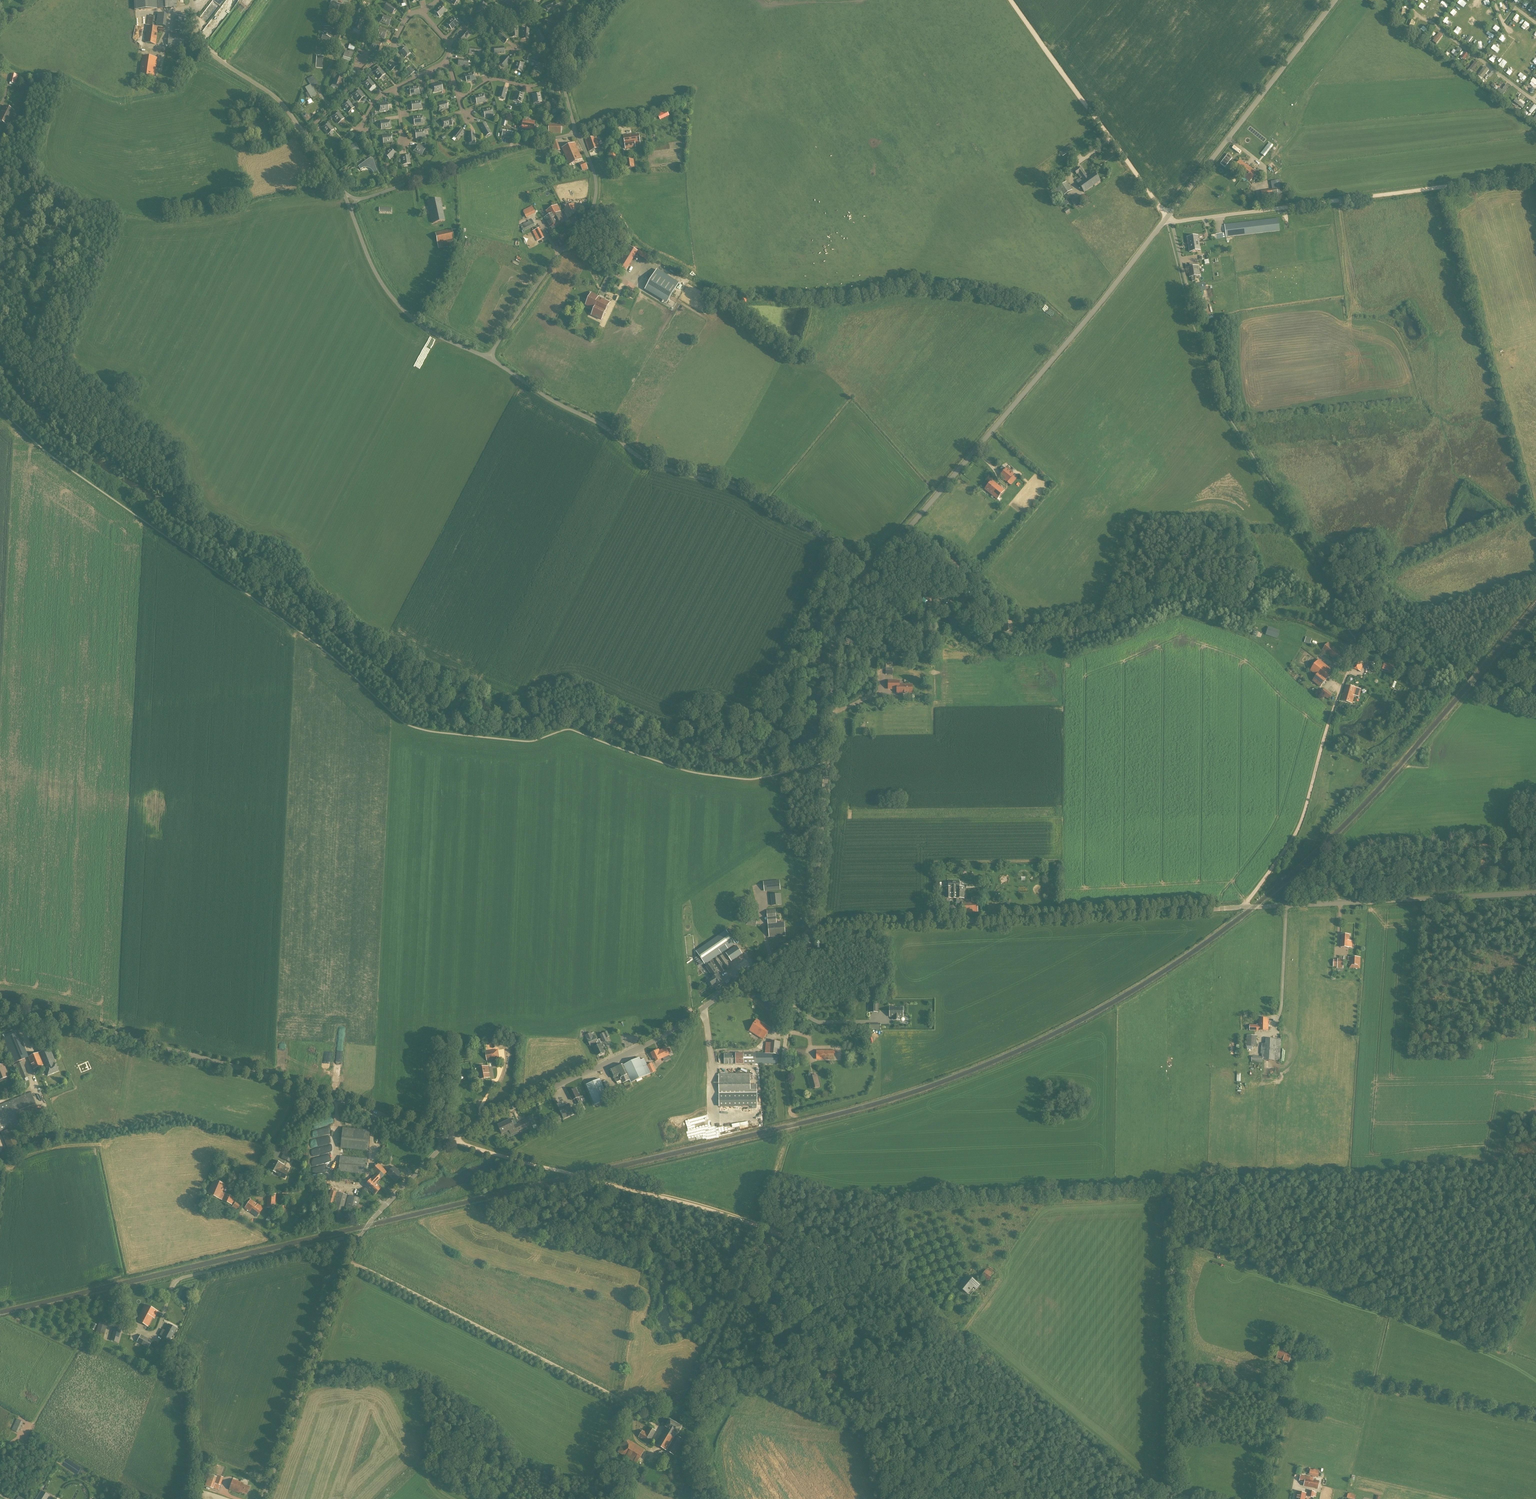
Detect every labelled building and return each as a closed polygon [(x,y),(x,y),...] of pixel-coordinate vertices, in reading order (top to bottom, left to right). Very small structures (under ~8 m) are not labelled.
[(135,8),(156,7),(155,0),(135,0),(135,8)] [(156,7),(156,9),(177,8),(177,0),(155,0),(156,7)] [(225,9),(227,12),(237,3),(233,0),(230,0),(225,5),(227,7),(225,9)] [(335,0),(332,0),(329,8),(337,10),(339,4),(336,3),(337,0),(335,0)] [(554,0),(545,5),(548,10),(556,6),(554,0)] [(477,11),(483,13),(486,4),(480,2),(477,11)] [(387,3),(384,8),(392,13),(395,8),(387,3)] [(441,5),(435,11),(440,17),(446,11),(441,5)] [(1451,11),(1455,14),(1459,9),(1455,6),(1451,11)] [(157,13),(156,25),(166,27),(167,14),(157,13)] [(148,15),(147,24),(155,25),(156,16),(148,15)] [(391,18),(382,15),(380,22),(389,25),(391,18)] [(176,31),(186,32),(187,17),(178,16),(176,31)] [(447,24),(452,29),(458,23),(453,18),(447,24)] [(353,28),(361,31),(364,22),(356,19),(353,28)] [(546,19),(544,24),(552,28),(555,23),(546,19)] [(321,27),(324,28),(322,34),(330,36),(333,28),(328,27),(328,24),(322,22),(321,27)] [(158,27),(147,26),(145,43),(156,44),(158,27)] [(387,31),(378,28),(376,35),(384,38),(387,31)] [(546,39),(541,30),(536,33),(540,42),(546,39)] [(469,35),(464,31),(458,38),(462,43),(469,35)] [(501,32),(497,37),(504,43),(508,38),(501,32)] [(1433,42),(1438,44),(1443,34),(1439,32),(1433,42)] [(168,48),(184,50),(185,34),(169,33),(168,48)] [(370,48),(378,51),(381,44),(372,41),(370,48)] [(404,47),(399,52),(404,58),(410,53),(404,47)] [(1451,52),(1456,57),(1463,50),(1459,47),(1456,50),(1454,49),(1451,52)] [(349,52),(346,51),(344,57),(351,59),(353,50),(350,49),(349,52)] [(1461,57),(1464,60),(1469,55),(1466,52),(1461,57)] [(140,75),(154,77),(157,58),(143,56),(140,75)] [(499,63),(504,67),(510,60),(505,56),(499,63)] [(386,64),(390,69),(392,71),(397,66),(391,59),(386,64)] [(517,61),(514,70),(521,72),(524,63),(517,61)] [(533,71),(540,73),(543,65),(536,63),(533,71)] [(405,70),(410,76),(415,72),(410,66),(405,70)] [(1478,74),(1483,78),(1490,70),(1485,66),(1478,74)] [(373,72),(379,79),(385,74),(379,68),(373,72)] [(465,75),(467,82),(475,80),(473,73),(465,75)] [(10,83),(15,84),(16,84),(18,75),(12,74),(10,83)] [(312,88),(318,84),(313,77),(309,79),(312,84),(306,88),(311,97),(316,94),(312,88)] [(334,84),(339,86),(342,79),(336,77),(334,84)] [(369,79),(363,83),(369,90),(374,85),(369,79)] [(1502,84),(1497,90),(1502,95),(1510,86),(1503,81),(1501,83),(1502,84)] [(432,85),(434,92),(442,90),(441,83),(432,85)] [(419,94),(418,87),(410,88),(411,95),(419,94)] [(498,97),(504,98),(507,89),(501,87),(498,97)] [(353,95),(359,101),(364,97),(358,90),(353,95)] [(516,92),(514,100),(521,102),(523,94),(516,92)] [(541,102),(540,93),(532,94),(534,103),(541,102)] [(484,94),(475,96),(477,104),(485,101),(484,94)] [(1520,94),(1516,99),(1523,104),(1526,102),(1521,98),(1523,96),(1520,94)] [(1523,108),(1525,105),(1515,99),(1513,102),(1523,108)] [(549,101),(551,111),(558,109),(555,100),(549,101)] [(348,101),(343,106),(348,112),(354,108),(348,101)] [(421,108),(420,101),(412,102),(412,110),(421,108)] [(448,109),(446,102),(437,104),(439,111),(448,109)] [(378,104),(379,111),(388,110),(387,103),(378,104)] [(1533,107),(1530,105),(1527,110),(1533,113),(1535,108),(1535,106),(1534,104),(1533,107)] [(12,127),(17,116),(13,114),(14,111),(4,106),(0,115),(0,121),(12,127)] [(492,108),(483,110),(485,117),(493,115),(492,108)] [(666,108),(657,113),(660,119),(669,115),(666,108)] [(332,117),(338,124),(344,119),(338,112),(332,117)] [(413,117),(414,125),(423,124),(422,116),(413,117)] [(450,118),(441,120),(443,127),(452,125),(450,118)] [(523,120),(522,128),(533,130),(535,122),(523,120)] [(390,121),(381,122),(382,129),(391,128),(390,121)] [(322,128),(328,135),(333,130),(328,123),(322,128)] [(485,123),(480,126),(485,136),(491,133),(485,123)] [(549,133),(561,134),(561,124),(549,124),(549,133)] [(453,136),(458,140),(464,132),(459,128),(453,136)] [(415,131),(416,138),(425,137),(424,130),(415,131)] [(361,138),(357,132),(353,135),(358,141),(361,138)] [(624,136),(626,149),(635,147),(635,144),(640,143),(639,134),(624,136)] [(392,142),(391,135),(383,136),(384,143),(392,142)] [(1283,140),(1276,135),(1261,154),(1264,156),(1272,146),(1275,149),(1283,140)] [(585,140),(589,152),(600,148),(596,137),(585,140)] [(351,155),(354,154),(355,156),(358,154),(357,152),(359,150),(356,143),(347,147),(351,155)] [(575,143),(562,148),(570,165),(582,159),(575,143)] [(1071,144),(1059,152),(1063,157),(1074,149),(1071,144)] [(414,151),(422,155),(425,149),(417,145),(414,151)] [(391,148),(385,154),(390,160),(396,153),(391,148)] [(615,154),(610,155),(611,165),(617,164),(617,162),(620,162),(619,156),(616,157),(615,154)] [(409,155),(402,156),(403,165),(410,164),(409,155)] [(373,171),(377,170),(374,163),(374,161),(373,161),(373,160),(369,159),(368,159),(367,160),(358,167),(360,170),(361,170),(366,166),(367,166),(371,167),(371,168),(373,171)] [(625,161),(626,168),(635,167),(634,159),(625,161)] [(1243,176),(1244,177),(1250,169),(1250,168),(1247,165),(1246,166),(1245,164),(1240,161),(1234,168),(1243,176)] [(584,170),(588,169),(588,168),(585,162),(580,164),(583,171),(584,170)] [(1076,181),(1080,187),(1085,184),(1085,183),(1089,180),(1087,178),(1088,178),(1080,167),(1074,171),(1077,175),(1077,174),(1081,178),(1082,177),(1084,180),(1082,182),(1080,178),(1076,181)] [(1250,169),(1244,177),(1250,182),(1256,173),(1250,168),(1250,169)] [(1085,184),(1080,187),(1084,192),(1100,181),(1094,173),(1088,178),(1087,178),(1089,180),(1085,183),(1085,184)] [(1066,181),(1053,191),(1059,199),(1072,189),(1066,181)] [(1277,181),(1271,182),(1272,189),(1261,191),(1262,200),(1273,198),(1273,200),(1278,199),(1278,196),(1281,195),(1280,188),(1277,189),(1277,186),(1278,186),(1277,181)] [(1079,203),(1074,195),(1069,198),(1074,206),(1079,203)] [(428,202),(433,223),(445,221),(440,199),(428,202)] [(564,208),(569,218),(579,213),(574,204),(564,208)] [(545,218),(547,222),(551,220),(556,217),(555,215),(561,212),(558,205),(547,211),(549,216),(545,218)] [(523,212),(526,218),(536,213),(533,207),(523,212)] [(551,220),(547,222),(550,227),(565,220),(561,212),(555,215),(556,217),(551,220)] [(1224,224),(1225,233),(1226,238),(1280,231),(1278,218),(1224,224)] [(536,226),(533,220),(522,225),(525,231),(536,226)] [(533,231),(538,241),(544,238),(539,228),(533,231)] [(456,229),(452,230),(452,229),(435,233),(439,249),(455,245),(454,239),(458,238),(456,229)] [(1187,237),(1189,252),(1200,250),(1198,236),(1187,237)] [(647,254),(627,242),(615,264),(626,271),(638,252),(645,257),(647,254)] [(1187,268),(1189,277),(1200,275),(1199,266),(1187,268)] [(656,270),(648,284),(670,297),(678,283),(656,270)] [(1192,284),(1193,292),(1203,291),(1206,290),(1205,282),(1201,283),(1192,284)] [(595,309),(592,315),(601,319),(609,302),(592,294),(586,305),(595,309)] [(1197,304),(1201,320),(1207,318),(1203,303),(1197,304)] [(1007,482),(1011,485),(1019,476),(1018,475),(1019,474),(1015,471),(1014,473),(1006,467),(999,476),(1007,482)] [(985,489),(997,499),(1004,491),(992,480),(985,489)] [(991,518),(999,509),(994,505),(986,514),(991,518)] [(934,568),(938,573),(943,568),(938,564),(934,568)] [(965,589),(962,594),(967,598),(971,592),(965,589)] [(923,597),(929,601),(933,595),(927,592),(923,597)] [(990,602),(989,603),(983,607),(988,614),(995,609),(991,604),(990,602)] [(1265,635),(1277,639),(1280,631),(1268,627),(1265,635)] [(1322,650),(1337,661),(1342,654),(1328,642),(1322,650)] [(1310,670),(1317,676),(1319,673),(1326,679),(1333,671),(1319,660),(1310,670)] [(1355,660),(1352,668),(1361,671),(1364,663),(1355,660)] [(1389,671),(1388,672),(1393,674),(1395,667),(1384,664),(1383,669),(1389,671)] [(1319,673),(1317,676),(1313,681),(1320,687),(1326,679),(1319,673)] [(888,689),(899,689),(899,693),(912,693),(912,685),(899,685),(899,681),(888,681),(888,689)] [(1357,688),(1346,685),(1342,701),(1352,704),(1357,688)] [(1322,697),(1323,698),(1325,697),(1328,699),(1332,694),(1327,690),(1322,697)] [(763,882),(763,883),(764,892),(767,891),(780,890),(779,880),(763,882)] [(948,887),(943,887),(943,898),(964,898),(964,891),(964,886),(959,887),(959,882),(948,882),(948,887)] [(761,883),(754,885),(755,892),(763,890),(761,883)] [(781,894),(770,895),(772,906),(782,905),(781,894)] [(972,901),(962,902),(962,913),(978,912),(977,897),(971,898),(972,901)] [(776,909),(767,910),(769,937),(785,935),(784,923),(777,923),(776,909)] [(746,924),(756,926),(757,918),(747,916),(746,924)] [(736,944),(726,930),(696,951),(705,965),(736,944)] [(1340,947),(1351,948),(1352,941),(1349,940),(1350,935),(1342,934),(1341,941),(1340,947)] [(737,945),(726,953),(731,962),(743,954),(737,945)] [(723,956),(714,962),(714,961),(706,967),(707,969),(713,978),(709,981),(713,986),(715,984),(716,985),(717,984),(717,985),(722,982),(721,981),(723,980),(718,973),(721,972),(722,973),(730,967),(723,956)] [(1349,968),(1360,969),(1361,957),(1350,957),(1349,968)] [(762,990),(757,996),(780,1017),(779,1018),(784,1022),(787,1011),(762,990)] [(870,1000),(870,1013),(878,1013),(878,1010),(878,1000),(870,1000)] [(908,1010),(901,1010),(895,1010),(895,1019),(899,1019),(899,1022),(905,1022),(905,1019),(908,1019),(908,1010)] [(1269,1018),(1259,1018),(1259,1025),(1250,1025),(1250,1031),(1269,1031),(1269,1018)] [(749,1031),(763,1040),(771,1028),(757,1020),(749,1031)] [(610,1037),(607,1031),(600,1034),(604,1042),(608,1041),(607,1038),(610,1037)] [(29,1057),(19,1032),(1,1040),(11,1064),(29,1057)] [(594,1047),(598,1056),(604,1053),(602,1048),(603,1048),(602,1044),(601,1044),(599,1039),(597,1040),(595,1036),(593,1037),(591,1033),(586,1035),(590,1046),(597,1043),(598,1046),(594,1047)] [(1247,1047),(1247,1049),(1252,1049),(1252,1047),(1257,1047),(1257,1035),(1247,1035),(1246,1047),(1247,1047)] [(1265,1038),(1264,1060),(1280,1061),(1281,1039),(1265,1038)] [(780,1042),(769,1040),(769,1043),(766,1043),(765,1053),(744,1053),(744,1054),(724,1054),(724,1064),(778,1064),(778,1055),(779,1055),(780,1042)] [(653,1059),(655,1058),(656,1061),(663,1059),(663,1058),(669,1055),(666,1048),(660,1051),(659,1049),(651,1053),(653,1059)] [(44,1065),(48,1076),(59,1071),(49,1049),(29,1057),(33,1069),(44,1065)] [(485,1052),(487,1061),(500,1058),(498,1049),(485,1052)] [(816,1060),(817,1060),(834,1060),(834,1059),(834,1050),(816,1050),(816,1060)] [(635,1081),(651,1073),(647,1065),(644,1059),(641,1060),(639,1058),(628,1063),(635,1081)] [(13,1065),(20,1081),(29,1077),(22,1062),(13,1065)] [(635,1081),(628,1063),(623,1065),(623,1064),(610,1070),(613,1078),(614,1078),(616,1082),(621,1080),(623,1083),(630,1080),(631,1083),(635,1081)] [(652,1063),(651,1063),(647,1065),(651,1073),(656,1071),(652,1063)] [(4,1064),(0,1065),(0,1080),(9,1077),(4,1064)] [(490,1078),(488,1066),(477,1068),(479,1080),(490,1078)] [(757,1105),(757,1095),(757,1084),(750,1084),(750,1078),(750,1073),(719,1074),(719,1096),(719,1107),(757,1106),(757,1105)] [(820,1087),(817,1075),(808,1078),(811,1089),(820,1087)] [(606,1093),(612,1091),(610,1085),(604,1088),(600,1079),(586,1085),(594,1106),(609,1100),(606,1093)] [(568,1092),(572,1101),(574,1100),(577,1105),(581,1103),(578,1097),(580,1097),(576,1089),(568,1092)] [(40,1116),(31,1092),(0,1105),(0,1133),(40,1116)] [(569,1104),(558,1109),(564,1119),(574,1114),(571,1108),(569,1104)] [(526,1120),(517,1124),(520,1130),(529,1127),(529,1128),(537,1124),(533,1115),(525,1119),(526,1120)] [(520,1130),(517,1124),(514,1126),(511,1119),(498,1125),(502,1134),(509,1131),(510,1135),(517,1132),(520,1130)] [(341,1149),(367,1151),(370,1130),(342,1127),(341,1149)] [(1,1133),(8,1151),(18,1147),(11,1129),(1,1133)] [(329,1153),(333,1152),(332,1145),(311,1149),(313,1158),(311,1158),(312,1165),(331,1161),(329,1153)] [(281,1158),(291,1163),(294,1156),(284,1151),(281,1158)] [(365,1176),(367,1158),(340,1156),(338,1172),(337,1172),(337,1175),(335,1174),(335,1179),(359,1181),(359,1179),(363,1180),(363,1176),(365,1176)] [(283,1164),(273,1159),(268,1168),(276,1173),(276,1174),(285,1178),(288,1172),(281,1169),(283,1164)] [(375,1174),(364,1185),(375,1195),(381,1188),(375,1183),(379,1179),(380,1179),(387,1172),(378,1164),(371,1171),(375,1174)] [(393,1167),(387,1174),(396,1182),(401,1176),(398,1173),(399,1172),(393,1167)] [(207,1194),(219,1199),(222,1200),(225,1193),(222,1192),(225,1185),(214,1180),(207,1194)] [(330,1190),(326,1205),(333,1207),(331,1213),(344,1216),(345,1209),(356,1213),(360,1198),(348,1195),(330,1190)] [(235,1198),(225,1193),(222,1200),(232,1205),(235,1198)] [(276,1199),(267,1198),(267,1202),(266,1208),(275,1208),(276,1199)] [(258,1204),(251,1199),(245,1208),(257,1217),(263,1208),(258,1204)] [(235,1202),(232,1206),(238,1210),(241,1206),(235,1202)] [(986,1269),(981,1277),(989,1282),(994,1275),(986,1269)] [(968,1275),(961,1283),(963,1284),(960,1288),(968,1295),(974,1288),(976,1290),(980,1285),(968,1275)] [(137,1321),(148,1327),(153,1318),(154,1318),(154,1317),(158,1311),(145,1305),(137,1321)] [(99,1322),(95,1336),(103,1339),(108,1324),(99,1322)] [(164,1333),(162,1337),(169,1340),(176,1328),(168,1324),(164,1333)] [(110,1340),(118,1342),(121,1329),(114,1327),(110,1340)] [(137,1342),(148,1348),(152,1341),(141,1334),(137,1342)] [(1283,1360),(1282,1361),(1289,1363),(1290,1357),(1292,1352),(1279,1348),(1278,1353),(1276,1357),(1283,1360)] [(1277,1374),(1282,1375),(1285,1367),(1280,1365),(1277,1374)] [(829,1371),(825,1379),(834,1382),(838,1374),(829,1371)] [(16,1419),(12,1430),(16,1432),(21,1421),(16,1419)] [(666,1450),(676,1435),(677,1433),(678,1434),(682,1426),(670,1419),(666,1427),(656,1444),(666,1450)] [(639,1437),(649,1443),(656,1431),(649,1427),(646,1432),(643,1430),(639,1437)] [(676,1435),(666,1450),(674,1455),(683,1440),(676,1435)] [(645,1450),(627,1439),(618,1452),(637,1463),(645,1450)] [(207,1474),(209,1474),(205,1486),(213,1488),(214,1483),(220,1485),(223,1477),(216,1475),(216,1476),(214,1475),(217,1465),(210,1463),(207,1474)] [(1309,1470),(1308,1476),(1317,1478),(1319,1471),(1313,1469),(1313,1470),(1309,1470)] [(1300,1477),(1299,1481),(1304,1482),(1304,1486),(1318,1489),(1319,1481),(1313,1480),(1312,1480),(1313,1478),(1300,1475),(1300,1477)] [(229,1490),(239,1493),(240,1492),(247,1494),(249,1486),(244,1484),(244,1483),(233,1479),(229,1490)]
